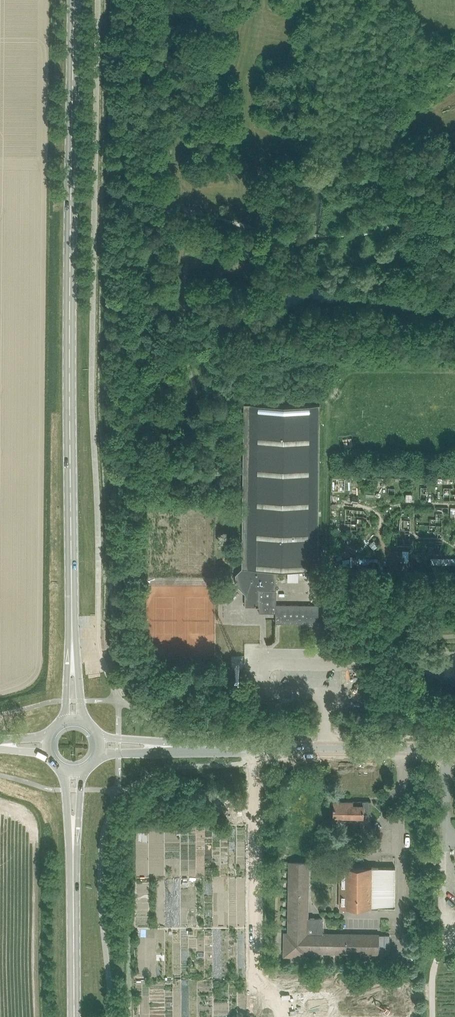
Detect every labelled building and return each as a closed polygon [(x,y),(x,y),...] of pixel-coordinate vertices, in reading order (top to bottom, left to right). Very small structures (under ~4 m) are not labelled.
[(318,570),(320,405),(244,404),(242,568),(235,575),(235,584),(245,594),(245,605),(255,605),(255,607),(259,607),(259,613),(275,613),(276,604),(276,569),(318,570)] [(281,624),(308,624),(318,624),(318,603),(318,605),(276,604),(275,613),(275,624),(281,624)] [(370,802),(352,802),(333,801),(333,817),(333,821),(343,821),(343,817),(355,818),(355,823),(360,823),(360,831),(370,831),(370,814),(370,802)] [(284,957),(300,957),(307,953),(378,954),(379,935),(323,934),(323,919),(307,918),(308,863),(289,862),(288,934),(284,941),(284,957)] [(339,868),(339,907),(374,907),(374,908),(395,908),(395,868),(374,868),(371,868),(339,868)] [(384,937),(384,954),(392,954),(393,938),(384,937)] [(339,1016),(347,1016),(347,1010),(354,1010),(354,1003),(339,1003),(339,1016)] [(347,1016),(361,1016),(361,1003),(354,1003),(354,1010),(347,1010),(347,1016)]
